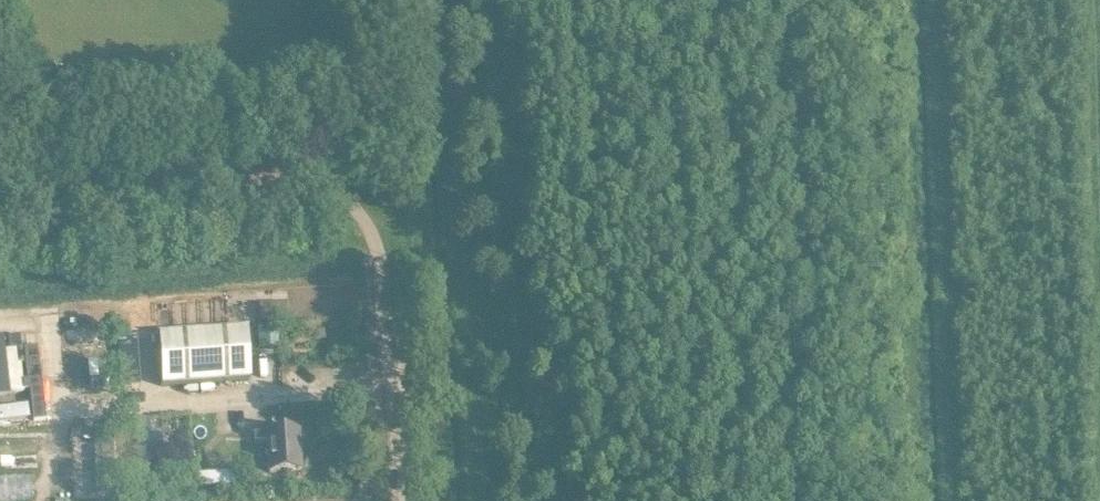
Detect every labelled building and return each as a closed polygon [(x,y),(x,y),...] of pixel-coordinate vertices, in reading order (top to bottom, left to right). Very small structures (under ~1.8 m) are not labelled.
[(159,333),(163,386),(251,379),(247,327),(159,333)] [(21,334),(8,335),(10,346),(22,345),(21,334)] [(38,345),(24,347),(26,361),(29,378),(42,377),(38,345)] [(0,369),(0,393),(11,392),(25,391),(25,388),(23,388),(22,379),(24,379),(22,362),(26,361),(24,347),(6,348),(8,358),(8,368),(0,369)] [(24,379),(22,379),(23,388),(25,388),(30,388),(34,420),(47,419),(42,377),(29,378),(24,379)] [(168,455),(256,448),(256,441),(269,440),(271,471),(302,469),(299,429),(255,432),(253,395),(164,402),(168,455)] [(0,406),(0,420),(31,417),(29,403),(0,406)] [(162,429),(134,430),(137,461),(164,458),(162,429)]
